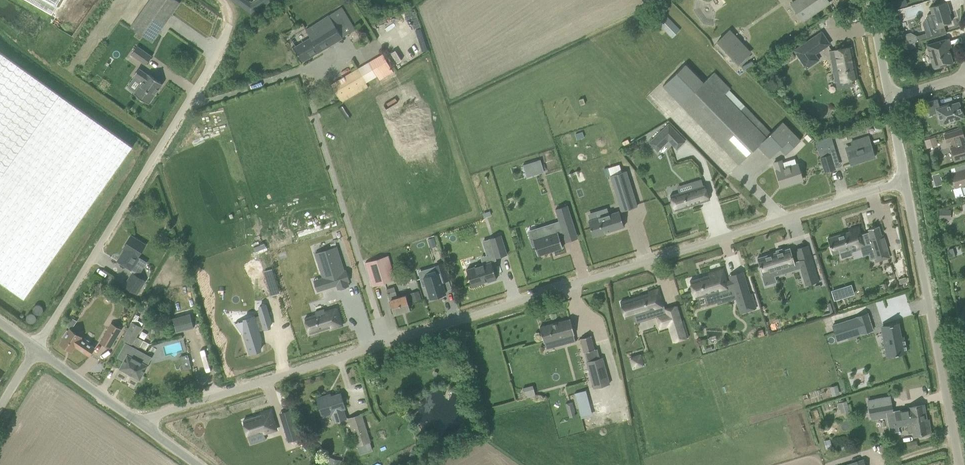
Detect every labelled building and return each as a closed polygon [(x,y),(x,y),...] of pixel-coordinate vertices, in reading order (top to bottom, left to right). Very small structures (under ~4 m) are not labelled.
[(52,13),(60,0),(29,0),(52,13)] [(131,27),(152,42),(180,2),(178,0),(150,0),(131,27)] [(791,4),(803,21),(829,3),(827,0),(796,0),(791,4)] [(929,7),(932,13),(927,15),(924,20),(929,22),(925,30),(927,38),(944,33),(942,27),(944,27),(943,24),(951,22),(947,9),(949,9),(947,1),(929,7)] [(342,38),(356,29),(343,8),(329,15),(322,20),(314,25),(306,30),(310,37),(294,46),(303,61),(342,38)] [(664,13),(655,21),(672,38),(680,30),(664,13)] [(719,39),(716,41),(737,64),(749,52),(730,32),(721,41),(719,39)] [(820,32),(794,50),(806,68),(820,59),(816,54),(829,45),(820,32)] [(914,42),(918,41),(927,38),(925,32),(915,35),(910,32),(905,34),(908,44),(914,42)] [(948,38),(926,45),(933,68),(952,62),(948,48),(951,47),(948,38)] [(916,48),(914,42),(908,44),(905,45),(906,51),(916,48)] [(131,54),(146,64),(152,56),(137,46),(131,54)] [(851,46),(829,51),(836,83),(851,80),(857,78),(851,46)] [(25,297),(131,149),(133,146),(0,51),(0,279),(25,297)] [(795,56),(791,51),(783,57),(784,58),(779,61),(782,66),(795,56)] [(783,121),(771,133),(746,107),(729,90),(730,88),(714,72),(703,82),(686,63),(670,79),(663,86),(739,164),(758,146),(770,158),(779,149),(785,155),(800,140),(793,133),(783,121)] [(376,66),(351,81),(361,98),(350,105),(347,99),(341,103),(348,115),(391,90),(376,66)] [(144,100),(149,103),(163,83),(148,73),(148,74),(139,68),(134,75),(143,81),(134,93),(139,96),(137,98),(143,102),(144,100)] [(962,108),(961,109),(958,102),(945,106),(944,105),(939,106),(937,99),(925,102),(929,115),(937,112),(940,124),(963,117),(963,116),(964,115),(962,108)] [(676,132),(668,123),(655,135),(663,144),(676,132)] [(950,147),(954,160),(964,157),(964,142),(964,143),(963,137),(964,137),(961,129),(952,132),(944,134),(946,142),(951,140),(953,146),(950,147)] [(831,136),(816,141),(818,147),(823,165),(825,172),(835,168),(829,149),(834,148),(831,136)] [(868,136),(858,139),(851,142),(854,150),(847,152),(851,164),(875,157),(868,136)] [(925,140),(927,148),(938,145),(935,137),(925,140)] [(540,159),(534,161),(538,173),(543,171),(540,159)] [(776,171),(781,186),(802,179),(797,164),(784,168),(781,160),(774,162),(776,171)] [(708,165),(701,166),(703,174),(709,173),(708,165)] [(956,173),(952,174),(956,186),(960,185),(963,195),(964,195),(964,170),(956,173)] [(611,176),(623,212),(638,207),(627,172),(611,176)] [(941,178),(939,172),(932,175),(933,181),(941,178)] [(670,195),(675,210),(709,199),(704,184),(703,184),(701,179),(691,182),(693,188),(670,195)] [(567,205),(555,209),(559,221),(563,231),(574,228),(567,205)] [(951,218),(951,210),(940,210),(940,219),(951,218)] [(589,222),(594,237),(624,228),(620,212),(609,216),(607,211),(596,214),(598,219),(589,222)] [(539,236),(530,239),(533,246),(535,246),(538,255),(562,247),(558,233),(558,232),(555,225),(547,228),(546,226),(536,229),(539,236)] [(850,231),(827,238),(832,254),(839,252),(840,252),(842,257),(852,254),(850,249),(869,243),(874,258),(875,262),(890,257),(883,234),(881,235),(878,226),(868,229),(869,232),(861,234),(858,227),(849,230),(850,231)] [(501,235),(489,238),(495,258),(507,254),(501,235)] [(144,244),(140,241),(131,236),(126,244),(128,245),(118,261),(132,270),(137,261),(135,259),(144,244)] [(336,246),(315,253),(323,277),(321,278),(324,289),(337,285),(338,289),(349,286),(347,281),(349,281),(346,270),(344,271),(336,246)] [(790,248),(757,258),(762,274),(761,274),(764,285),(775,281),(773,276),(784,272),(782,268),(795,264),(790,248)] [(372,287),(373,286),(377,285),(396,279),(389,255),(365,263),(372,287)] [(798,260),(806,285),(819,281),(811,256),(798,260)] [(477,266),(466,269),(471,285),(488,280),(488,281),(496,278),(491,261),(484,263),(483,262),(476,264),(477,266)] [(424,277),(420,278),(423,286),(426,285),(430,298),(438,295),(438,297),(444,295),(444,293),(445,293),(445,291),(442,281),(449,279),(443,263),(435,265),(435,266),(436,266),(438,272),(424,277)] [(418,270),(420,278),(424,277),(438,272),(436,266),(435,266),(435,265),(418,270)] [(709,273),(709,275),(690,281),(695,298),(705,295),(708,303),(718,300),(715,292),(728,288),(723,269),(709,273)] [(138,295),(147,280),(133,272),(124,286),(138,295)] [(317,291),(324,289),(321,278),(314,280),(317,291)] [(442,281),(445,291),(451,289),(449,279),(442,281)] [(740,313),(756,308),(751,293),(750,293),(746,282),(732,286),(740,313)] [(409,309),(406,299),(406,296),(399,298),(395,287),(387,289),(394,313),(409,309)] [(646,312),(663,306),(658,289),(648,292),(648,293),(620,302),(625,318),(634,315),(636,322),(648,318),(646,312)] [(838,290),(831,292),(834,301),(841,299),(838,290)] [(419,291),(410,294),(413,301),(421,299),(419,291)] [(244,334),(243,334),(249,354),(250,354),(249,353),(260,350),(261,337),(262,336),(259,330),(263,329),(264,330),(264,329),(270,327),(270,319),(271,319),(266,303),(265,303),(266,304),(259,306),(259,313),(258,313),(259,315),(255,317),(255,315),(254,315),(254,316),(244,319),(244,320),(244,334)] [(668,325),(673,341),(688,337),(683,320),(681,320),(676,305),(664,309),(664,312),(656,315),(660,328),(668,325)] [(315,314),(305,318),(309,333),(331,326),(331,328),(342,324),(336,308),(325,311),(324,309),(315,312),(315,314)] [(177,331),(194,327),(191,313),(173,318),(177,331)] [(861,333),(873,329),(872,328),(873,328),(873,327),(872,328),(870,323),(871,322),(870,322),(870,321),(870,320),(869,320),(868,315),(869,315),(869,314),(868,314),(868,313),(855,317),(856,318),(833,325),(835,332),(844,329),(847,337),(860,333),(861,333)] [(60,343),(72,351),(76,345),(90,354),(94,348),(95,347),(89,343),(91,341),(85,337),(84,340),(81,338),(82,335),(72,328),(77,321),(72,317),(66,326),(70,328),(60,343)] [(574,333),(569,318),(539,326),(543,341),(552,339),(554,346),(575,340),(573,333),(574,333)] [(234,321),(243,334),(244,334),(244,319),(234,321)] [(100,342),(111,348),(122,329),(111,323),(100,342)] [(133,343),(146,350),(149,344),(136,337),(141,328),(131,323),(122,341),(126,343),(118,356),(124,359),(120,368),(140,379),(152,357),(132,346),(133,343)] [(884,333),(882,333),(884,343),(886,343),(888,356),(891,355),(891,357),(899,355),(899,353),(906,352),(905,349),(906,349),(906,348),(906,346),(905,346),(904,343),(905,343),(904,341),(905,340),(904,340),(903,336),(900,337),(897,323),(883,326),(884,333)] [(583,352),(586,351),(590,350),(594,349),(591,336),(580,338),(583,352)] [(590,350),(586,351),(588,361),(586,362),(593,389),(610,384),(603,357),(599,358),(597,349),(594,349),(590,350)] [(184,370),(191,368),(187,354),(180,356),(184,370)] [(640,355),(630,358),(633,367),(643,364),(640,355)] [(568,386),(570,395),(574,394),(579,417),(591,415),(584,382),(568,386)] [(526,397),(536,394),(533,385),(523,387),(526,397)] [(837,387),(830,388),(832,396),(839,394),(837,387)] [(317,398),(320,407),(323,417),(332,414),(335,423),(348,419),(344,408),(345,408),(340,393),(327,398),(326,395),(317,398)] [(887,396),(875,399),(876,407),(889,404),(887,396)] [(847,400),(839,402),(841,412),(849,410),(847,400)] [(570,417),(576,415),(572,402),(566,403),(570,417)] [(877,415),(887,413),(893,412),(891,404),(889,404),(876,407),(877,415)] [(898,425),(906,423),(926,420),(923,404),(909,407),(909,410),(899,411),(893,412),(887,413),(891,432),(899,431),(898,425)] [(262,415),(243,421),(248,437),(263,432),(264,433),(276,429),(271,410),(261,413),(262,415)] [(357,447),(370,442),(361,413),(348,418),(357,447)] [(289,442),(299,439),(293,419),(283,422),(289,442)] [(920,435),(920,434),(930,432),(928,420),(926,420),(906,423),(908,433),(912,433),(913,436),(920,435)] [(917,440),(906,442),(907,449),(918,447),(917,440)] [(341,460),(328,457),(326,464),(340,464),(341,460)]
